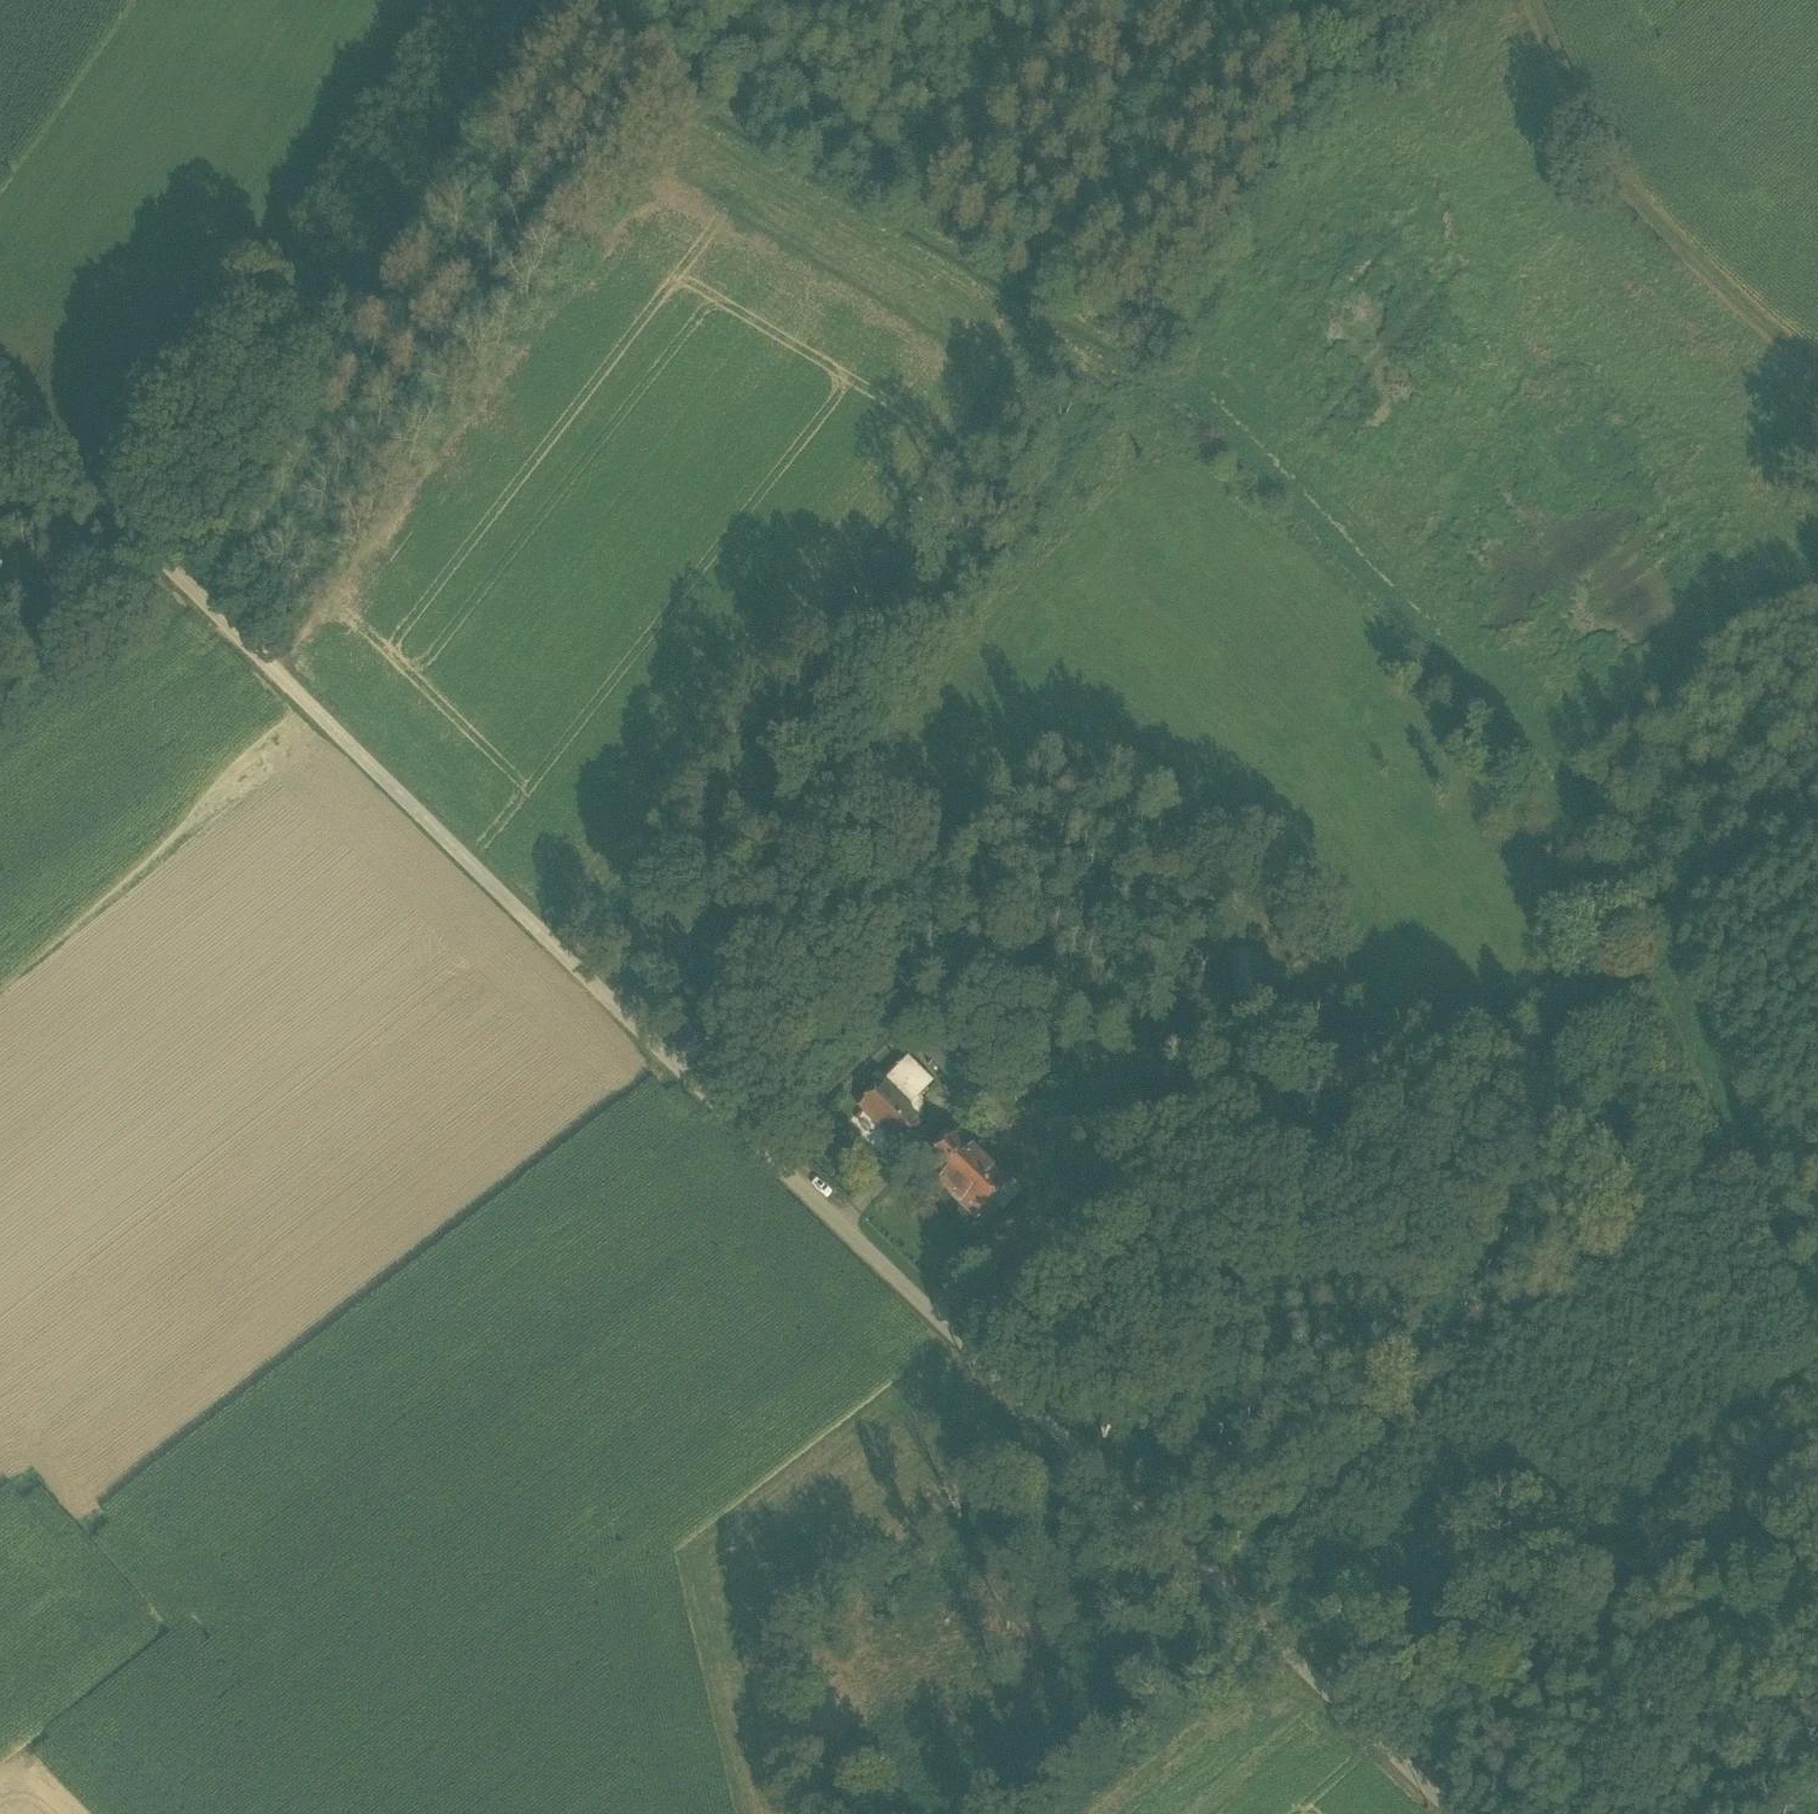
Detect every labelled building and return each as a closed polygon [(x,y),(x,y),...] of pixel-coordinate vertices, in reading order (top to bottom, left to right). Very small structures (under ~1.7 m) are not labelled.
[(858,1108),(899,1147),(922,1124),(918,1120),(921,1116),(921,1102),(918,1098),(932,1083),(907,1059),(858,1108)] [(923,1171),(976,1221),(1009,1186),(957,1135),(923,1171)]
